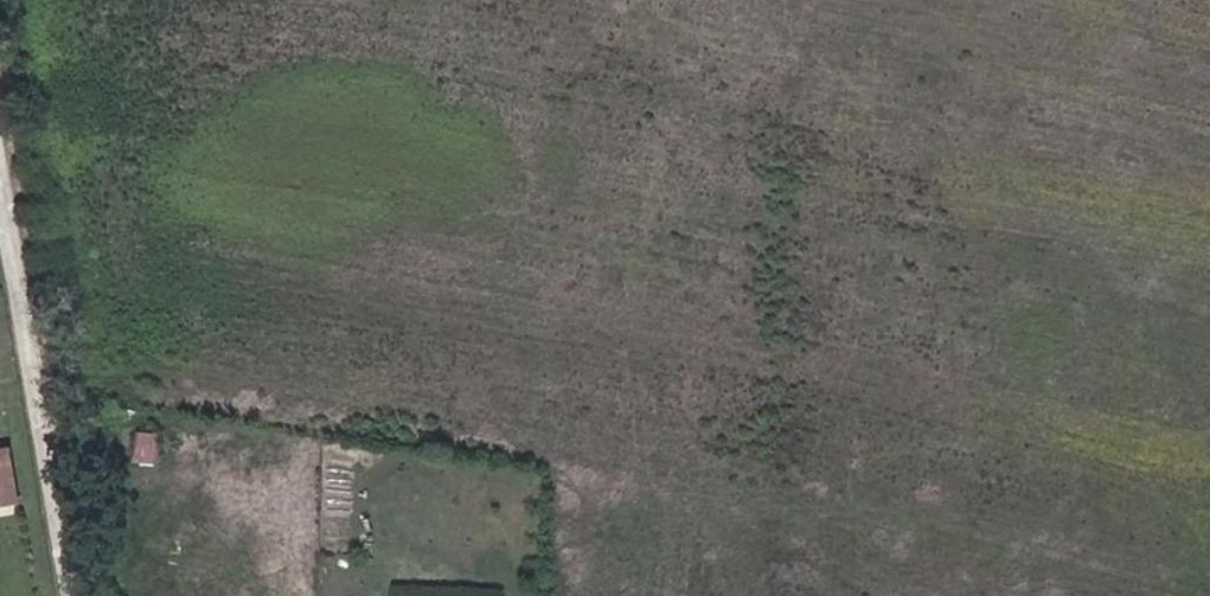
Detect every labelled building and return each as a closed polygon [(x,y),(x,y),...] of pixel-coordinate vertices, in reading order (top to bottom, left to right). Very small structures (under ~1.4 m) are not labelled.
[(122,433),(120,465),(150,467),(152,434),(122,433)] [(0,444),(0,501),(24,497),(15,442),(0,444)]
